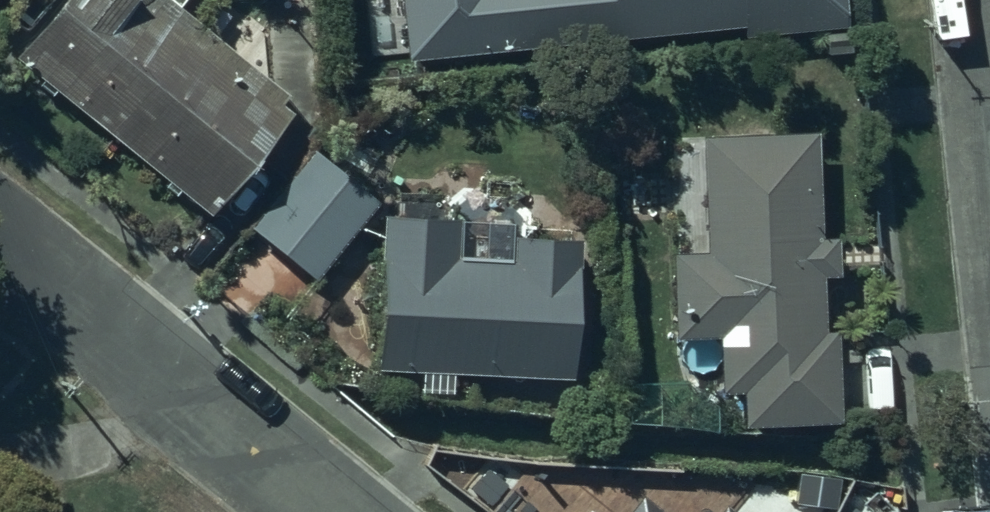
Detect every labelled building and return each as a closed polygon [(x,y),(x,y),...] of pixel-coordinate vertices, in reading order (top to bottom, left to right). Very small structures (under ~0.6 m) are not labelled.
[(20,70),(201,215),(290,104),(159,0),(76,0),(20,70)] [(403,58),(739,26),(740,37),(841,27),(839,0),(397,0),(403,58)] [(739,408),(740,444),(841,442),(839,347),(824,348),(822,292),(844,292),(842,241),(826,241),(823,143),(701,146),(704,264),(670,265),(673,356),(717,355),(718,408),(739,408)] [(370,214),(306,161),(247,230),(312,284),(370,214)] [(454,227),(377,224),(366,374),(567,389),(573,248),(507,242),(507,265),(454,264),(454,227)] [(694,489),(675,511),(721,511),(694,489)] [(524,511),(566,511),(542,492),(524,511)]
